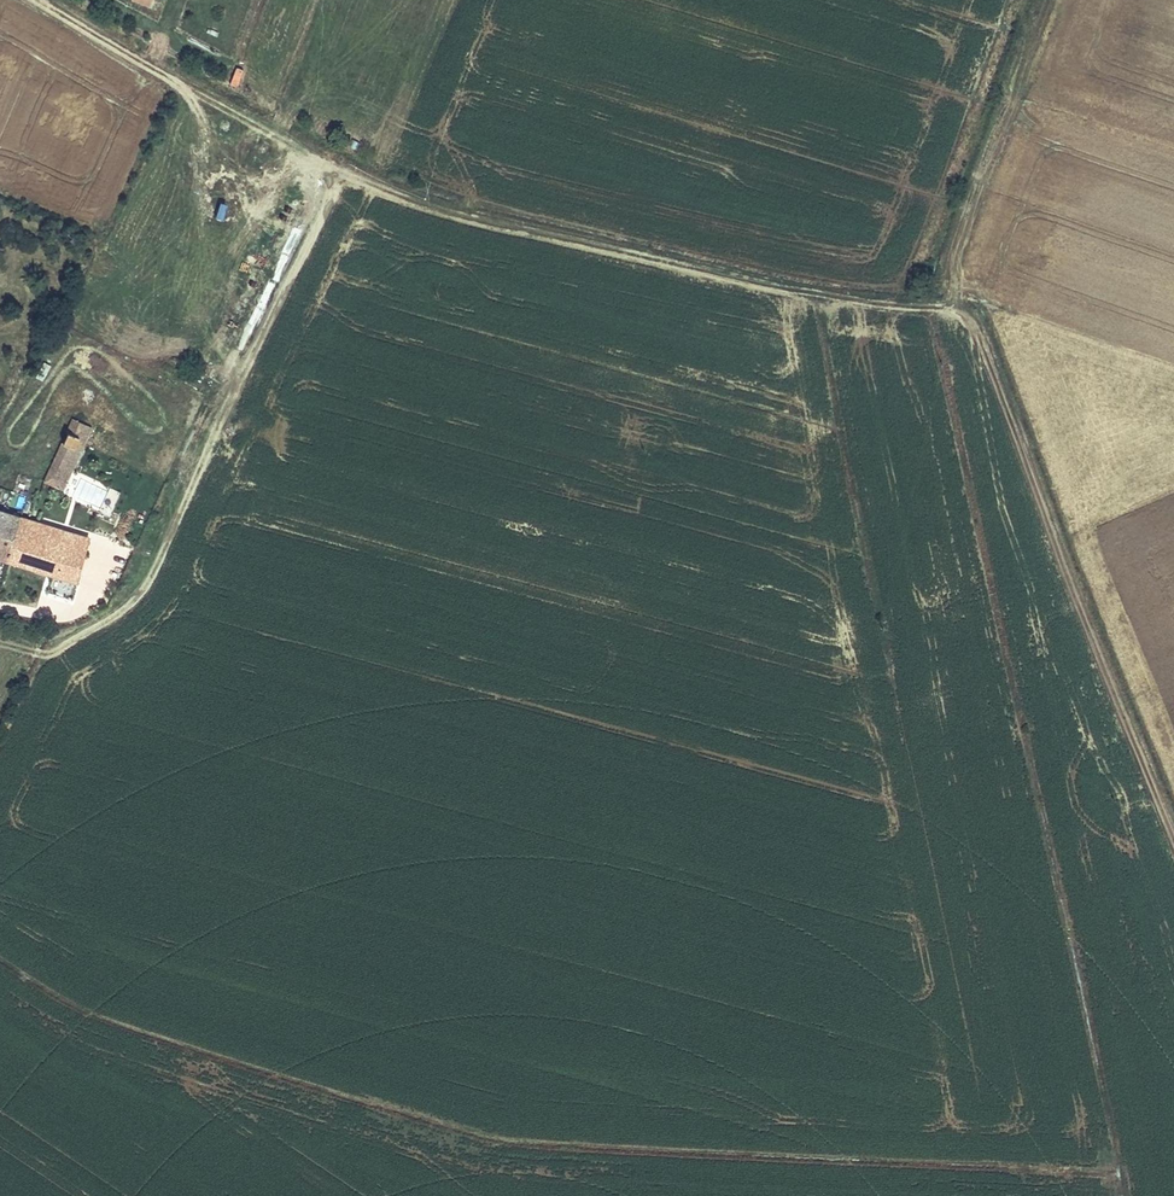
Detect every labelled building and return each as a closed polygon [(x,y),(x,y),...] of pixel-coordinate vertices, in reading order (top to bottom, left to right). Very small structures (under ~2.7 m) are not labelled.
[(236,87),(244,69),(236,66),(228,84),(236,87)] [(46,482),(57,488),(85,426),(74,422),(46,482)] [(85,426),(57,488),(63,491),(91,429),(85,426)] [(77,580),(86,554),(24,534),(28,522),(0,514),(0,556),(77,580)] [(24,534),(86,554),(89,541),(28,522),(24,534)]
